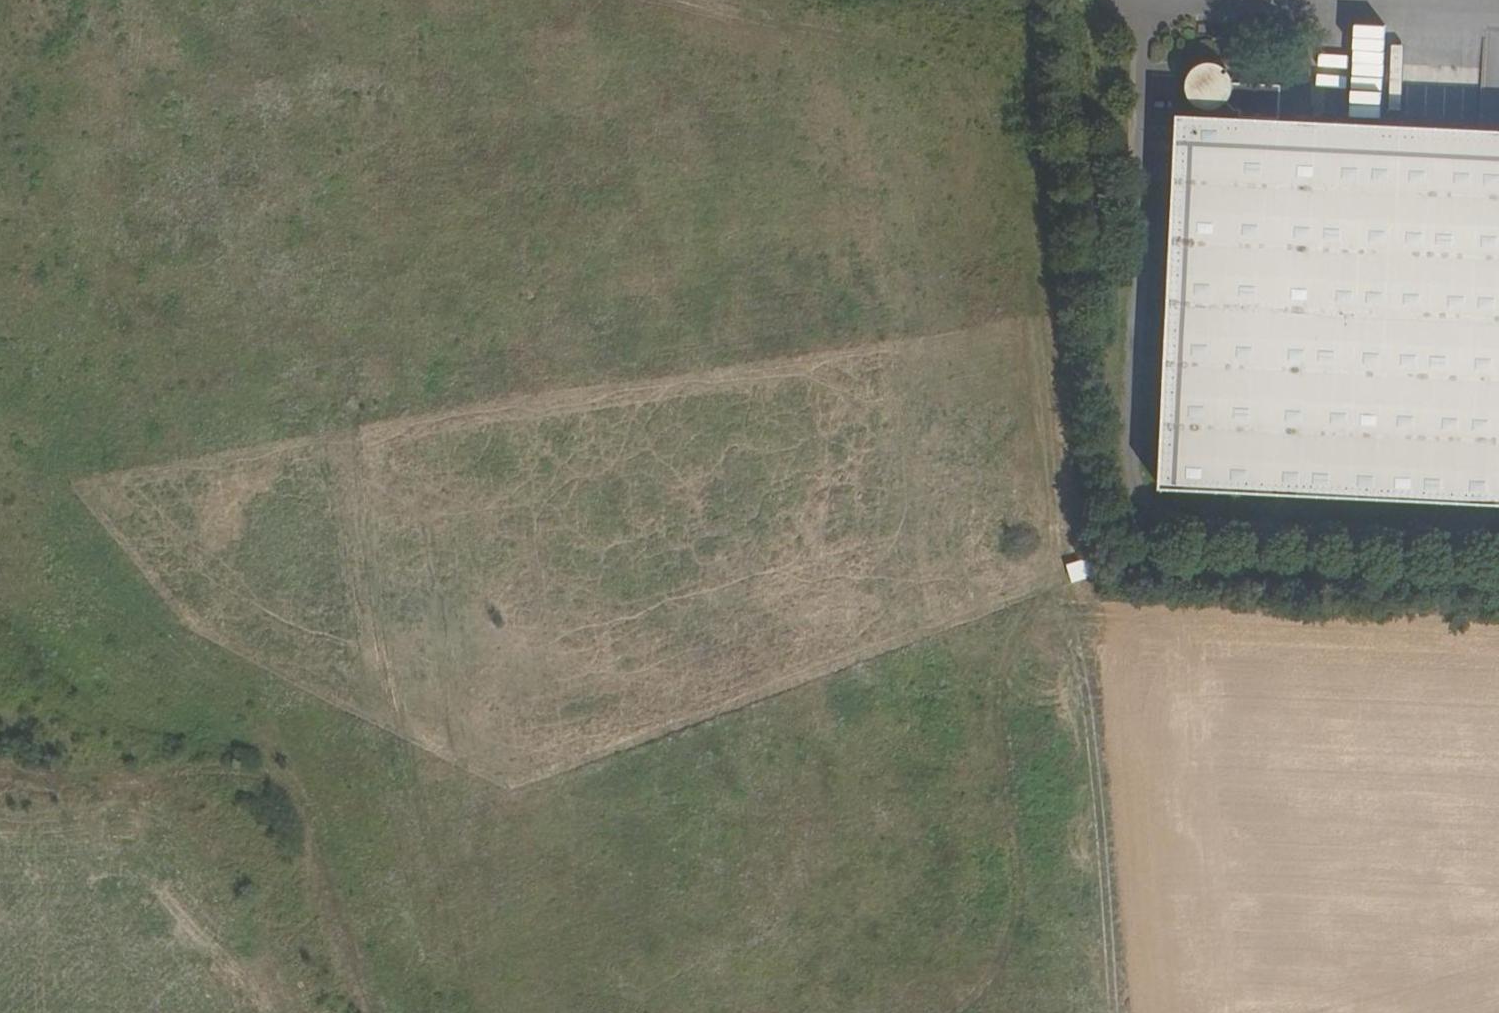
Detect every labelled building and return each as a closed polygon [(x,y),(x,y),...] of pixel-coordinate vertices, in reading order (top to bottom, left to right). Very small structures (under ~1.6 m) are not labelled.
[(1283,114),(1285,76),(1237,74),(1235,70),(1230,62),(1224,55),(1213,54),(1205,55),(1199,59),(1193,64),(1190,70),(1188,78),(1189,85),(1192,91),(1196,97),(1203,101),(1209,102),(1217,102),(1224,100),(1229,96),(1234,90),(1233,108),(1178,106),(1161,482),(1498,499),(1498,123),(1283,114)]
